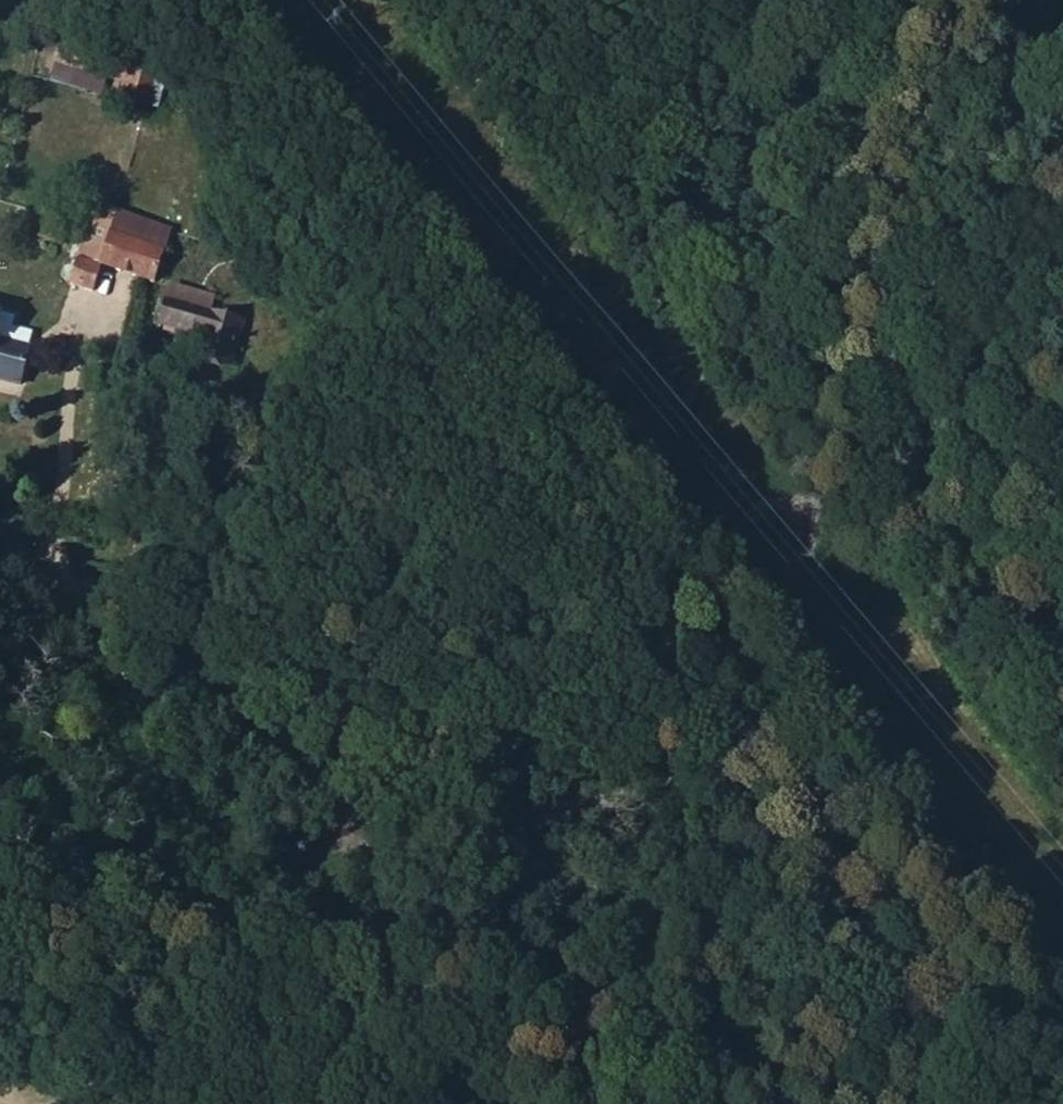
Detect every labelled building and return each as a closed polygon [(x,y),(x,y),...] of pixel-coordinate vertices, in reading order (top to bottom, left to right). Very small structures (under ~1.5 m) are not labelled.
[(171,63),(146,56),(140,87),(166,96),(171,63)] [(102,260),(145,277),(154,245),(111,232),(102,260)] [(154,245),(145,277),(150,276),(158,247),(154,245)] [(88,284),(95,259),(73,254),(66,277),(88,284)] [(151,317),(188,326),(196,302),(158,291),(151,317)] [(185,344),(203,349),(207,337),(213,307),(196,302),(188,326),(185,344)] [(207,337),(203,349),(219,352),(231,311),(213,307),(207,337)] [(14,379),(18,361),(5,356),(8,344),(0,343),(0,376),(14,379)]
